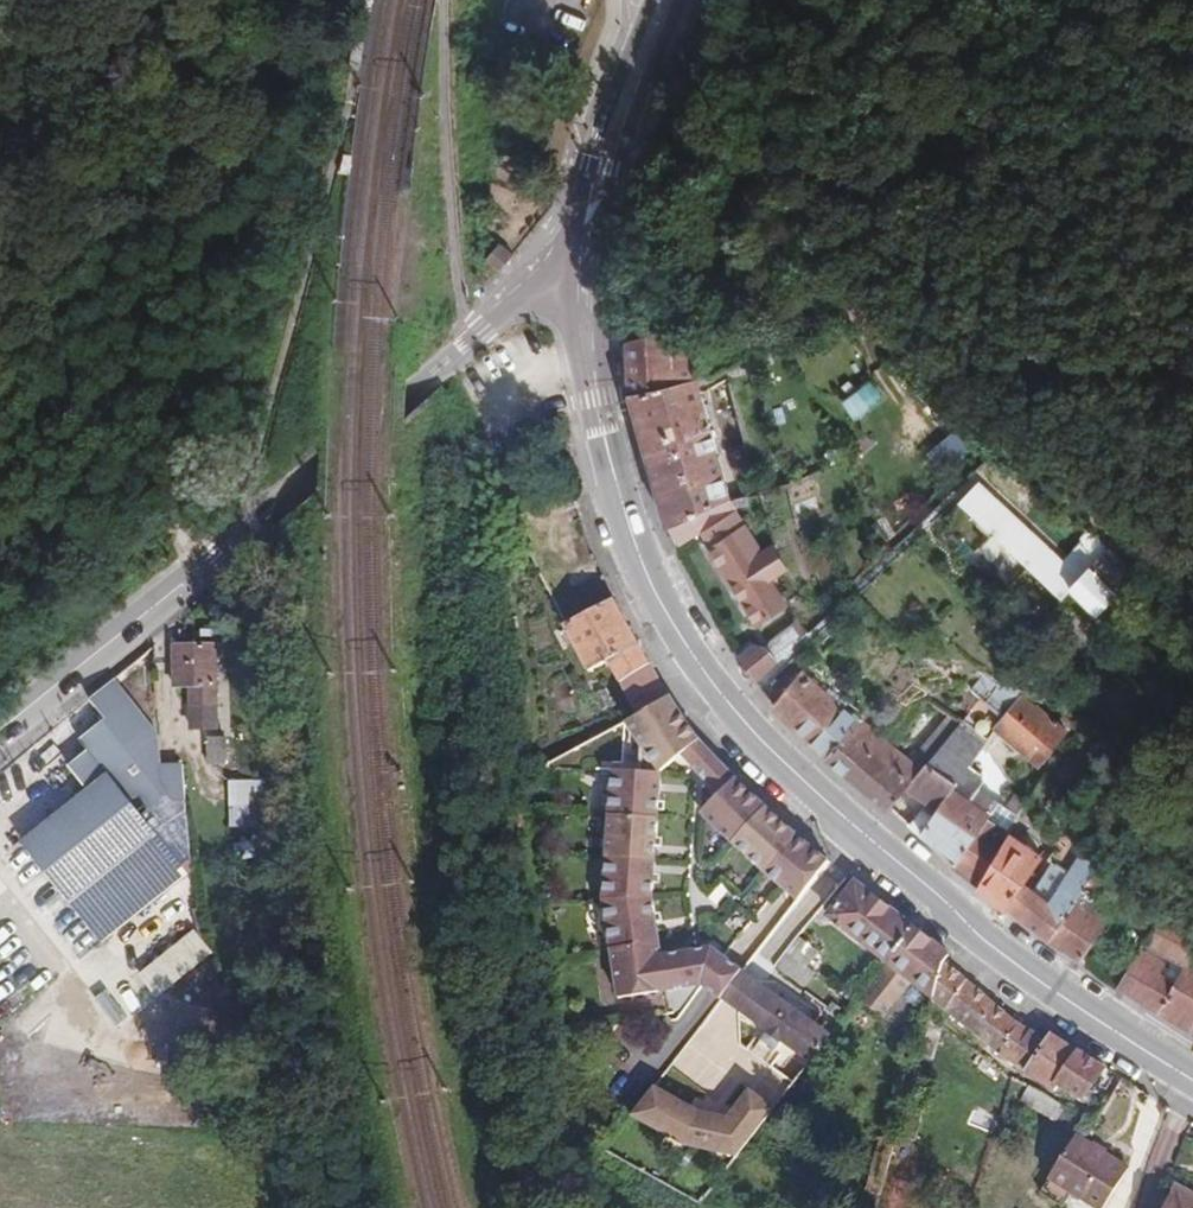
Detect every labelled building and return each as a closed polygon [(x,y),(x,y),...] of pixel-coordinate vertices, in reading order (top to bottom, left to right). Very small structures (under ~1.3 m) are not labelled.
[(498,270),(509,256),(498,247),(487,262),(498,270)] [(635,405),(701,389),(696,338),(663,344),(661,318),(628,323),(635,405)] [(857,422),(889,405),(876,383),(845,400),(857,422)] [(734,511),(701,389),(635,405),(670,537),(697,526),(705,523),(734,511)] [(798,494),(850,470),(846,460),(762,494),(765,505),(798,494)] [(1078,600),(1088,589),(978,498),(962,518),(1071,608),(1078,600)] [(1073,522),(1051,503),(1043,514),(1066,532),(1073,522)] [(748,519),(745,509),(734,511),(737,521),(748,519)] [(697,526),(700,533),(709,529),(705,523),(697,526)] [(679,559),(707,545),(700,533),(697,526),(670,537),(679,559)] [(771,588),(776,585),(787,578),(779,553),(758,567),(741,542),(735,546),(723,532),(707,545),(762,632),(789,615),(787,614),(771,588)] [(1115,555),(1093,538),(1085,547),(1107,566),(1115,555)] [(1124,601),(1096,579),(1088,589),(1078,600),(1106,623),(1124,601)] [(794,610),(792,608),(776,585),(771,588),(787,614),(794,610)] [(575,618),(564,624),(588,671),(607,660),(619,680),(649,663),(613,599),(575,618)] [(817,636),(822,632),(802,602),(792,608),(794,610),(812,641),(817,636)] [(215,645),(184,644),(175,644),(175,655),(174,659),(174,685),(190,685),(189,728),(214,729),(214,686),(215,645)] [(774,678),(795,658),(785,649),(773,663),(767,657),(754,656),(740,668),(758,695),(766,687),(774,678)] [(117,754),(95,725),(78,736),(87,746),(66,762),(85,786),(21,840),(96,933),(171,873),(155,834),(135,810),(162,787),(170,796),(185,795),(181,763),(161,762),(158,733),(114,676),(89,696),(106,716),(118,707),(140,736),(117,754)] [(780,684),(774,678),(766,687),(771,692),(780,684)] [(671,699),(660,682),(638,705),(643,714),(671,699)] [(913,799),(916,794),(894,774),(902,763),(874,738),(831,708),(806,683),(786,705),(777,717),(820,757),(894,822),(913,799)] [(1006,687),(998,696),(968,732),(993,752),(999,745),(1011,726),(1028,706),(1006,687)] [(671,699),(643,714),(627,723),(644,745),(643,770),(613,769),(608,872),(660,817),(662,772),(685,755),(700,774),(715,758),(694,733),(671,699)] [(1044,772),(1068,742),(1028,706),(1011,726),(999,745),(1022,765),(1028,759),(1044,772)] [(118,707),(106,716),(95,725),(117,754),(140,736),(118,707)] [(993,752),(968,732),(934,774),(963,797),(978,808),(988,797),(988,789),(976,780),(993,752)] [(212,762),(230,761),(228,737),(210,738),(212,762)] [(764,805),(715,758),(700,774),(720,796),(701,815),(761,878),(782,889),(800,901),(830,862),(764,805)] [(242,760),(230,761),(212,762),(214,778),(243,775),(242,760)] [(963,797),(934,774),(916,794),(913,799),(932,813),(913,837),(924,847),(927,845),(956,869),(953,873),(964,880),(987,844),(985,842),(996,830),(990,824),(975,813),(959,802),(963,797)] [(239,802),(245,801),(269,799),(267,776),(236,778),(239,802)] [(269,799),(245,801),(247,814),(269,812),(269,799)] [(1023,828),(1031,813),(1022,809),(1014,822),(1023,828)] [(996,830),(1006,818),(998,813),(990,824),(996,830)] [(655,898),(660,817),(608,872),(607,900),(620,996),(703,985),(721,1000),(724,997),(722,995),(741,971),(715,951),(663,955),(655,898)] [(985,897),(1006,858),(987,844),(964,880),(985,897)] [(1092,904),(1095,900),(1062,877),(1045,903),(1029,891),(1045,871),(1015,844),(1006,858),(985,897),(1055,950),(1092,904)] [(914,928),(857,883),(830,915),(888,962),(914,928)] [(1120,920),(1092,904),(1055,950),(1085,971),(1120,920)] [(139,973),(158,997),(216,951),(197,927),(139,973)] [(914,928),(888,962),(934,1000),(945,964),(950,957),(914,928)] [(1173,932),(1158,951),(1154,948),(1123,996),(1192,1041),(1192,945),(1173,932)] [(819,953),(798,938),(777,964),(805,986),(816,971),(809,965),(819,953)] [(945,964),(934,1000),(994,1050),(1025,1071),(1044,1042),(993,1004),(945,964)] [(724,997),(744,972),(741,971),(722,995),(724,997)] [(830,1036),(744,972),(724,997),(771,1034),(769,1036),(780,1045),(786,1045),(809,1063),(830,1036)] [(940,1023),(930,1015),(919,1056),(932,1060),(942,1024),(940,1023)] [(945,1017),(940,1023),(942,1024),(950,1030),(955,1024),(945,1017)] [(1049,1034),(1044,1042),(1025,1071),(1054,1090),(1057,1085),(1079,1053),(1049,1034)] [(780,1045),(769,1036),(764,1041),(776,1051),(780,1045)] [(1105,1070),(1079,1053),(1057,1085),(1082,1100),(1105,1070)] [(992,1078),(1001,1068),(985,1056),(977,1066),(992,1078)] [(654,1085),(633,1113),(684,1154),(707,1156),(708,1147),(717,1148),(734,1161),(773,1111),(748,1091),(726,1119),(693,1115),(654,1085)] [(1076,1133),(1084,1119),(1030,1086),(1022,1099),(1076,1133)] [(1127,1169),(1075,1137),(1039,1192),(1063,1206),(1071,1192),(1097,1207),(1103,1207),(1127,1169)] [(868,1191),(882,1194),(896,1142),(883,1138),(868,1191)] [(1177,1188),(1166,1207),(1192,1207),(1192,1197),(1177,1188)]
